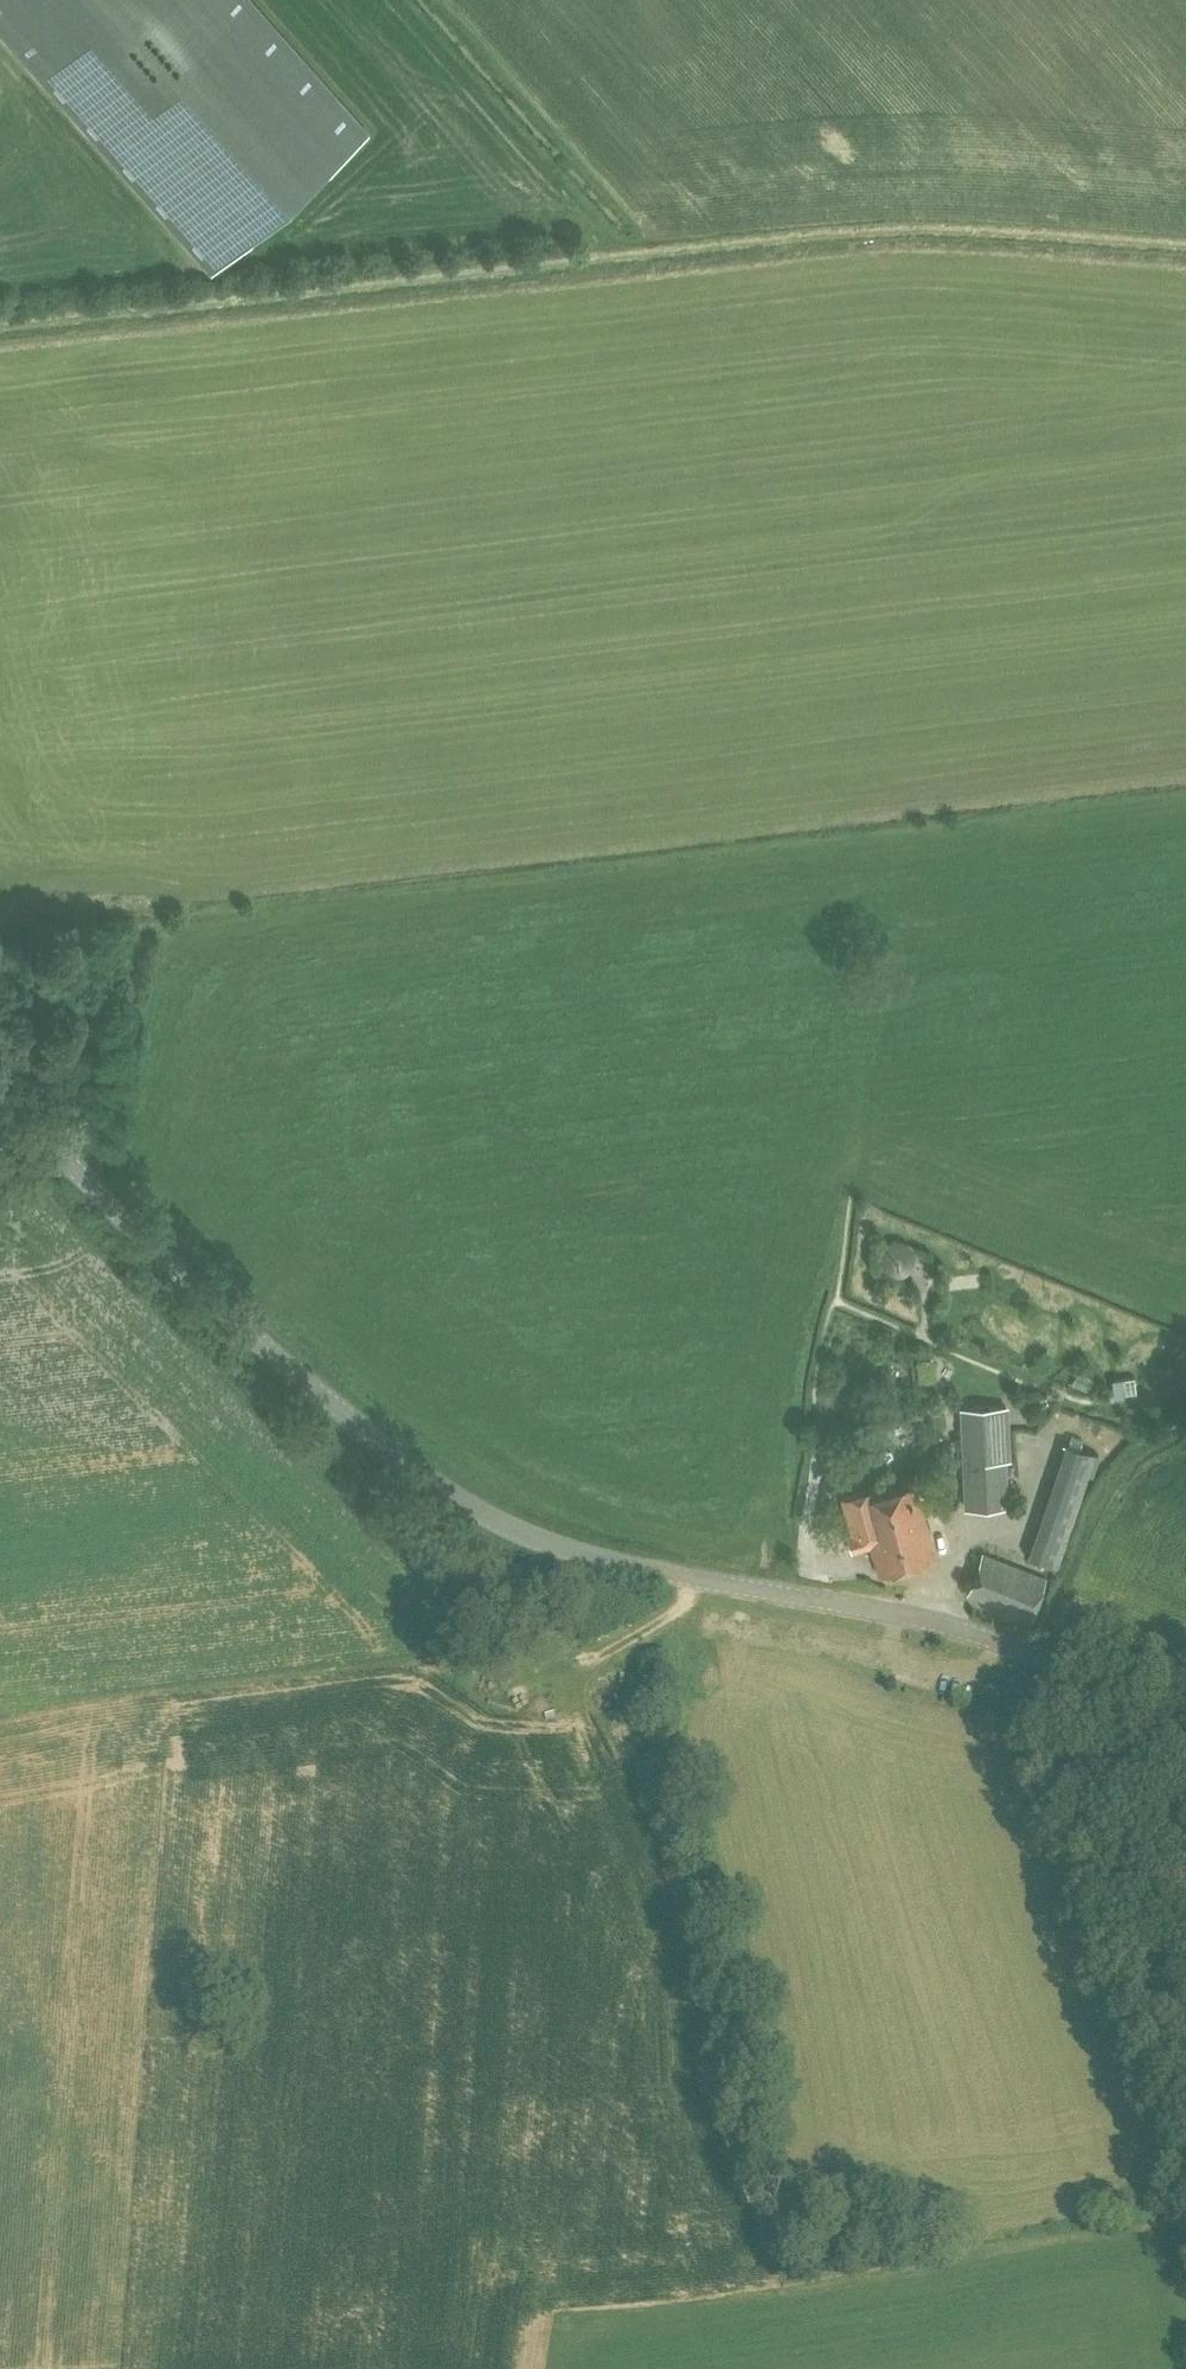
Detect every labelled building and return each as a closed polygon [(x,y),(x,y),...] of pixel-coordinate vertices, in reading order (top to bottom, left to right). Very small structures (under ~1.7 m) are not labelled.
[(370,132),(254,0),(0,0),(0,34),(211,273),(370,132)] [(968,1507),(1007,1505),(1004,1458),(1009,1458),(1007,1406),(963,1408),(968,1507)] [(1057,1565),(1094,1452),(1067,1443),(1029,1555),(1057,1565)] [(937,1558),(916,1484),(877,1495),(875,1488),(843,1497),(853,1533),(848,1535),(852,1551),(871,1545),(880,1574),(937,1558)] [(1033,1619),(1047,1578),(983,1553),(968,1594),(1033,1619)]
